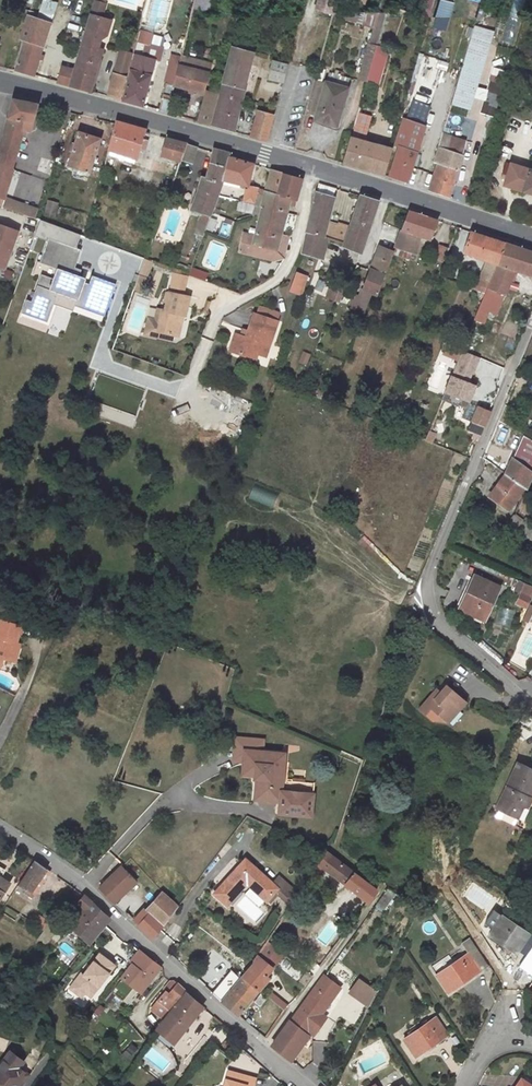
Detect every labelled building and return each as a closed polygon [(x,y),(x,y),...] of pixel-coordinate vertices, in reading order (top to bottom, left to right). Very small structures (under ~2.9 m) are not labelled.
[(52,19),(59,2),(52,0),(43,0),(38,14),(52,19)] [(335,12),(339,0),(318,0),(317,7),(335,12)] [(435,0),(424,0),(420,11),(430,14),(435,0)] [(454,0),(452,0),(440,0),(437,17),(451,19),(454,0)] [(475,27),(493,33),(503,0),(483,0),(475,27)] [(70,87),(90,92),(102,50),(97,49),(100,36),(106,32),(110,21),(102,19),(104,9),(94,6),(75,71),(70,87)] [(360,11),(335,12),(332,21),(358,21),(360,11)] [(380,11),(360,11),(358,21),(372,25),(376,26),(380,11)] [(368,42),(377,45),(387,11),(386,11),(380,11),(376,26),(372,25),(368,42)] [(52,26),(30,19),(22,42),(26,43),(17,73),(36,78),(52,26)] [(472,37),(490,43),(493,33),(475,27),(472,37)] [(453,70),(462,39),(431,29),(422,61),(453,70)] [(145,31),(141,30),(134,54),(136,55),(123,101),(143,106),(156,61),(151,58),(155,46),(147,44),(147,39),(143,38),(145,31)] [(490,43),(472,37),(471,41),(462,72),(452,105),(470,110),(490,43)] [(462,72),(471,41),(462,39),(453,70),(462,72)] [(377,45),(368,42),(357,79),(367,81),(374,55),(377,45)] [(233,47),(221,95),(242,101),(254,53),(233,47)] [(506,79),(515,52),(499,48),(497,54),(508,57),(501,78),(506,79)] [(123,52),(116,74),(128,77),(132,64),(134,54),(123,52)] [(374,55),(367,81),(378,84),(386,58),(374,55)] [(284,82),(288,65),(274,61),(269,78),(284,82)] [(210,73),(182,65),(177,86),(204,93),(210,73)] [(70,87),(75,71),(63,68),(58,83),(70,87)] [(328,72),(327,80),(325,90),(322,102),(317,120),(339,126),(348,87),(350,78),(342,75),(343,71),(336,69),(334,73),(328,72)] [(121,100),(128,77),(116,74),(109,97),(121,100)] [(327,80),(317,78),(306,117),(317,120),(322,102),(325,90),(327,80)] [(502,94),(504,86),(490,82),(481,114),(490,117),(495,118),(500,100),(502,94)] [(170,114),(177,86),(168,84),(161,111),(170,114)] [(220,97),(218,96),(207,93),(199,122),(213,126),(220,97)] [(524,101),(502,94),(500,100),(522,107),(524,101)] [(221,95),(220,97),(213,126),(233,132),(242,101),(221,95)] [(13,100),(0,145),(0,207),(5,209),(8,199),(4,198),(13,169),(12,169),(24,130),(31,132),(39,105),(13,100)] [(268,141),(275,115),(259,111),(252,137),(268,141)] [(467,119),(450,113),(446,124),(462,129),(464,129),(467,119)] [(495,118),(490,117),(479,155),(484,156),(495,118)] [(407,183),(427,127),(406,118),(396,145),(400,147),(389,177),(407,183)] [(116,121),(115,123),(109,150),(138,160),(141,149),(142,145),(146,146),(147,141),(146,140),(143,139),(146,130),(116,121)] [(446,124),(443,134),(443,137),(439,149),(460,156),(464,141),(458,140),(462,129),(446,124)] [(386,176),(393,149),(368,142),(369,138),(364,136),(366,129),(354,126),(344,162),(386,176)] [(100,140),(79,133),(69,165),(90,172),(100,140)] [(429,159),(435,162),(439,149),(443,137),(437,134),(429,159)] [(187,144),(166,138),(162,153),(182,159),(187,144)] [(198,147),(187,144),(182,159),(193,162),(198,147)] [(214,149),(213,151),(205,179),(201,178),(191,210),(209,217),(224,178),(229,156),(230,154),(214,149)] [(435,162),(437,162),(439,163),(429,190),(450,197),(464,157),(460,156),(439,149),(435,162)] [(254,164),(229,156),(224,178),(248,185),(254,164)] [(521,166),(513,188),(531,194),(531,170),(521,166)] [(283,173),(271,169),(265,191),(277,194),(283,173)] [(277,194),(265,191),(264,197),(261,207),(263,208),(286,215),(290,201),(296,203),(302,178),(283,173),(277,194)] [(264,197),(265,191),(248,185),(244,202),(254,205),(257,195),(264,197)] [(318,194),(308,232),(330,239),(346,244),(350,228),(339,225),(339,228),(327,224),(334,199),(318,194)] [(264,197),(257,195),(254,205),(251,216),(261,213),(263,208),(261,207),(264,197)] [(377,201),(361,196),(350,228),(346,244),(345,247),(361,252),(377,201)] [(8,199),(5,209),(39,221),(42,212),(8,199)] [(54,217),(58,202),(47,199),(44,214),(54,217)] [(286,215),(263,208),(261,213),(255,236),(243,233),(241,242),(276,253),(280,237),(286,215)] [(438,221),(409,211),(403,232),(421,238),(431,241),(438,221)] [(25,298),(16,323),(63,340),(72,312),(102,322),(116,283),(91,274),(91,273),(76,268),(87,236),(40,219),(34,236),(47,241),(40,262),(57,268),(53,278),(41,273),(31,300),(25,298)] [(5,269),(18,232),(0,225),(0,267),(5,269)] [(308,232),(304,255),(320,260),(323,261),(330,239),(308,232)] [(421,238),(403,232),(398,248),(416,254),(416,253),(421,238)] [(495,269),(505,244),(472,232),(465,253),(485,260),(475,290),(486,293),(489,284),(495,269)] [(20,233),(15,246),(28,251),(33,237),(20,233)] [(287,239),(280,237),(276,253),(241,242),(238,252),(274,261),(282,260),(287,239)] [(505,244),(495,269),(489,284),(486,293),(478,313),(493,318),(503,294),(506,295),(517,270),(531,275),(531,252),(505,244)] [(381,297),(395,251),(381,247),(367,278),(358,303),(367,306),(372,293),(381,297)] [(441,247),(436,260),(445,262),(450,250),(441,247)] [(152,269),(155,262),(146,260),(140,276),(146,279),(149,269),(152,269)] [(194,270),(192,276),(204,280),(206,274),(194,270)] [(296,271),(289,292),(302,296),(309,275),(296,271)] [(323,295),(328,282),(318,279),(313,291),(323,295)] [(324,296),(339,302),(346,287),(331,281),(324,296)] [(158,308),(156,320),(162,321),(161,331),(180,335),(182,321),(179,321),(181,313),(184,314),(186,313),(190,295),(169,291),(165,309),(158,308)] [(261,304),(259,312),(278,317),(281,310),(261,304)] [(259,312),(256,311),(251,329),(249,335),(243,334),(238,332),(233,348),(248,353),(250,348),(260,350),(269,353),(280,318),(278,317),(259,312)] [(154,330),(161,331),(162,321),(156,320),(154,330)] [(258,357),(260,350),(250,348),(248,353),(258,357)] [(301,351),(298,364),(306,366),(310,354),(301,351)] [(477,384),(453,375),(447,392),(470,401),(477,384)] [(479,440),(490,411),(472,403),(465,418),(473,421),(470,430),(475,432),(472,437),(479,440)] [(515,408),(505,405),(499,420),(508,426),(515,408)] [(435,434),(430,433),(428,440),(427,442),(432,444),(435,434)] [(531,475),(531,441),(529,439),(518,465),(513,462),(505,474),(524,489),(526,490),(531,475)] [(524,489),(505,474),(489,497),(508,511),(524,489)] [(254,485),(248,499),(271,509),(277,495),(254,485)] [(529,538),(531,533),(531,529),(514,516),(510,523),(529,538)] [(476,577),(468,595),(470,596),(463,611),(485,622),(500,587),(476,577)] [(531,588),(527,598),(522,596),(517,606),(528,611),(530,605),(531,601),(531,588)] [(1,620),(0,624),(0,658),(2,658),(10,661),(16,643),(22,626),(1,620)] [(21,644),(16,643),(10,661),(15,663),(21,644)] [(444,684),(438,691),(435,694),(433,692),(417,710),(432,722),(437,716),(445,723),(464,701),(444,684)] [(531,730),(522,726),(516,738),(522,741),(524,738),(525,739),(527,736),(528,737),(531,730)] [(246,751),(245,770),(255,770),(255,777),(255,780),(260,779),(259,801),(278,802),(279,782),(283,782),(281,802),(281,814),(313,816),(315,783),(283,780),(285,754),(246,751)] [(517,760),(493,806),(496,807),(493,813),(512,823),(520,805),(526,803),(531,791),(531,767),(530,766),(528,770),(519,766),(521,762),(517,760)] [(325,853),(318,864),(333,876),(332,879),(343,887),(345,884),(368,902),(376,891),(325,853)] [(34,860),(17,883),(26,890),(24,893),(31,898),(50,871),(34,860)] [(247,860),(214,892),(226,904),(247,883),(266,901),(278,889),(247,860)] [(120,867),(99,887),(98,888),(112,903),(133,883),(120,867)] [(10,885),(0,879),(0,900),(10,885)] [(383,892),(375,904),(383,909),(391,898),(383,892)] [(427,900),(415,893),(411,901),(423,908),(427,900)] [(161,926),(163,925),(178,906),(164,894),(147,913),(161,926)] [(255,922),(264,913),(246,894),(236,903),(255,922)] [(70,928),(89,944),(107,921),(109,918),(91,902),(87,898),(83,896),(77,904),(83,910),(70,928)] [(49,910),(54,914),(64,900),(59,897),(49,910)] [(521,949),(531,934),(485,903),(477,915),(486,922),(482,927),(509,945),(510,942),(521,949)] [(133,920),(152,938),(161,926),(147,913),(142,909),(133,920)] [(54,929),(47,924),(44,927),(51,933),(54,929)] [(51,933),(44,927),(33,942),(41,947),(51,933)] [(460,948),(476,965),(481,960),(462,933),(453,942),(460,948)] [(58,951),(70,957),(74,949),(62,943),(58,951)] [(441,954),(427,968),(450,991),(476,965),(460,948),(448,960),(441,954)] [(160,968),(137,950),(128,962),(131,964),(151,980),(160,968)] [(114,965),(99,953),(83,975),(79,976),(73,985),(74,989),(82,994),(85,993),(90,997),(114,965)] [(253,965),(243,977),(259,990),(269,977),(266,974),(271,968),(256,956),(253,961),(253,965)] [(131,964),(120,978),(122,979),(112,992),(124,1001),(133,988),(140,994),(151,980),(131,964)] [(229,971),(212,992),(218,998),(237,1015),(259,990),(243,977),(240,980),(229,971)] [(340,987),(324,975),(320,981),(336,993),(340,987)] [(187,992),(174,980),(169,980),(166,985),(169,987),(152,1010),(164,1019),(179,999),(181,1000),(187,992)] [(336,993),(320,981),(299,1011),(320,1027),(326,1017),(322,1014),(336,993)] [(349,994),(369,1008),(377,994),(359,981),(349,994)] [(81,998),(85,993),(82,994),(74,989),(73,985),(69,989),(81,998)] [(203,1006),(187,992),(181,1000),(167,1017),(157,1030),(174,1044),(203,1006)] [(320,1027),(299,1011),(292,1020),(290,1019),(274,1046),(288,1059),(308,1032),(313,1036),(320,1027)] [(432,1024),(413,1045),(429,1058),(447,1038),(432,1024)] [(128,1042),(121,1058),(130,1062),(136,1046),(128,1042)] [(0,1065),(0,1085),(19,1085),(29,1073),(20,1066),(24,1060),(10,1051),(0,1065)] [(229,1071),(225,1085),(254,1085),(256,1078),(229,1071)]
